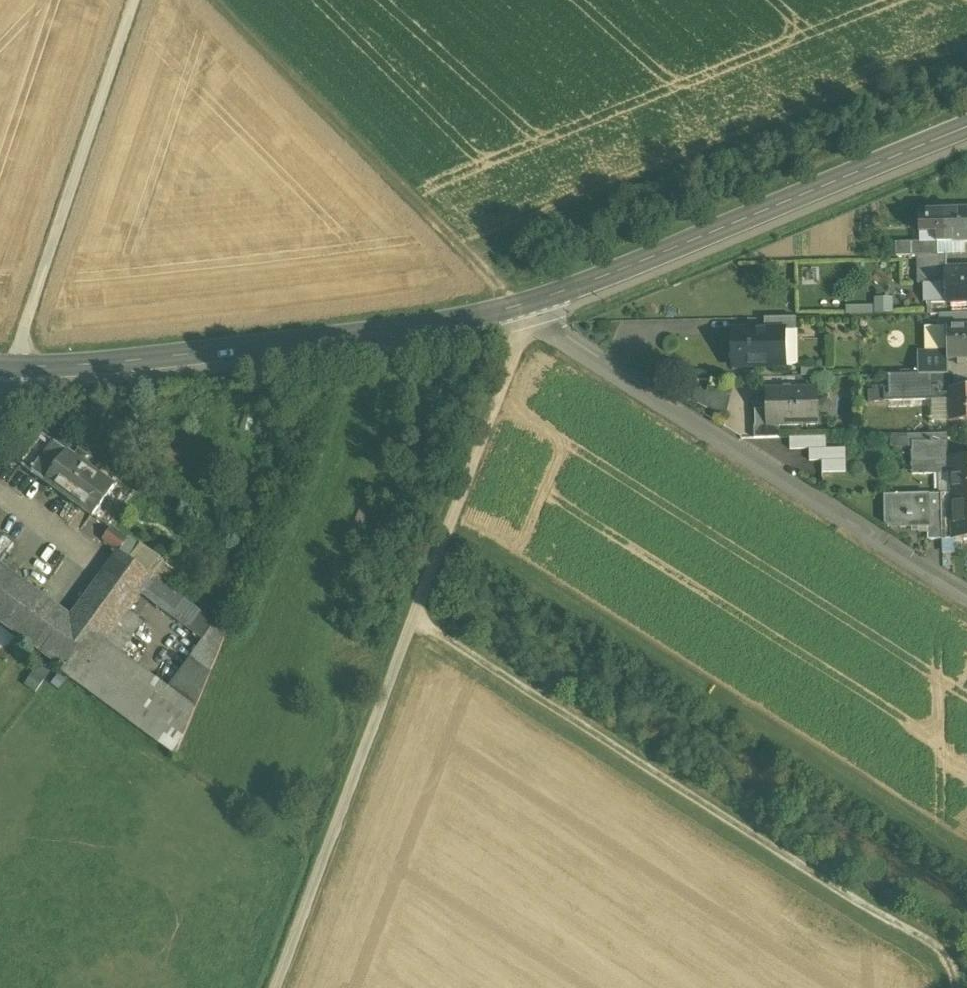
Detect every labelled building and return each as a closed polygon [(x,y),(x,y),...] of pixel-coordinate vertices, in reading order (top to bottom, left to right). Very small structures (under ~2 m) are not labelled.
[(943,210),(944,243),(966,242),(966,209),(943,210)] [(943,210),(918,210),(919,234),(936,233),(936,242),(936,243),(937,243),(944,243),(943,210)] [(936,242),(911,243),(911,256),(917,256),(937,255),(937,243),(936,243),(936,242)] [(937,255),(917,256),(917,277),(930,276),(931,276),(945,276),(945,269),(947,269),(946,255),(937,255)] [(945,269),(945,276),(946,302),(946,303),(952,303),(966,302),(966,269),(947,269),(945,269)] [(890,311),(889,296),(870,297),(871,304),(843,305),(844,313),(890,311)] [(946,302),(930,302),(931,315),(939,315),(952,314),(952,303),(946,303),(946,302)] [(952,314),(939,315),(940,327),(946,327),(960,326),(960,314),(952,314)] [(795,318),(764,318),(765,331),(780,331),(780,332),(795,331),(796,331),(795,318)] [(946,327),(947,355),(947,360),(948,360),(958,360),(958,365),(966,365),(966,360),(966,326),(960,326),(946,327)] [(765,331),(731,332),(732,368),(781,367),(781,366),(780,332),(780,331),(765,331)] [(795,331),(780,332),(781,366),(796,365),(795,331)] [(947,355),(918,355),(918,375),(949,374),(948,360),(947,360),(947,355)] [(918,375),(888,376),(889,390),(889,396),(949,395),(949,389),(955,389),(954,374),(949,374),(918,375)] [(949,389),(949,395),(949,400),(950,423),(966,422),(966,388),(955,389),(949,389)] [(816,389),(766,391),(771,391),(772,425),(767,425),(767,426),(779,426),(817,425),(816,389)] [(889,390),(874,390),(875,402),(949,400),(949,395),(889,396),(889,390)] [(767,426),(754,426),(754,439),(779,438),(779,426),(767,426)] [(947,434),(907,436),(907,443),(912,443),(943,442),(943,443),(948,443),(947,434)] [(43,436),(21,466),(33,475),(55,445),(43,436)] [(825,437),(790,438),(790,450),(809,450),(826,449),(825,437)] [(943,442),(912,443),(913,475),(942,474),(943,458),(943,443),(943,442)] [(100,477),(55,445),(33,475),(93,518),(115,488),(100,477)] [(826,449),(809,450),(809,462),(822,461),(845,461),(845,449),(826,449)] [(943,458),(942,474),(952,474),(953,495),(954,495),(966,494),(966,458),(943,458)] [(845,461),(822,461),(822,473),(845,473),(845,461)] [(119,483),(103,472),(100,477),(115,488),(119,483)] [(932,481),(908,482),(908,495),(930,495),(933,495),(932,481)] [(954,495),(954,530),(954,540),(966,539),(966,494),(954,495)] [(908,495),(892,496),(892,519),(899,519),(900,529),(929,528),(930,528),(930,512),(930,495),(908,495)] [(933,495),(930,495),(930,512),(942,512),(941,495),(933,495)] [(953,495),(941,495),(942,512),(942,531),(954,530),(954,495),(953,495)] [(942,531),(942,512),(930,512),(930,528),(929,528),(929,540),(942,540),(942,531)] [(128,541),(111,528),(103,540),(119,551),(118,552),(119,553),(128,541)] [(137,547),(128,541),(119,553),(128,559),(137,547)] [(119,553),(118,552),(71,618),(106,644),(127,614),(141,595),(202,640),(214,622),(128,559),(119,553)] [(0,566),(0,619),(19,634),(45,599),(0,566)] [(71,618),(45,599),(19,634),(61,664),(60,666),(64,669),(61,672),(176,757),(196,711),(168,690),(106,644),(71,618)] [(141,624),(127,614),(106,644),(120,654),(141,624)] [(202,640),(168,690),(196,711),(211,673),(216,662),(228,632),(214,622),(202,640)]
